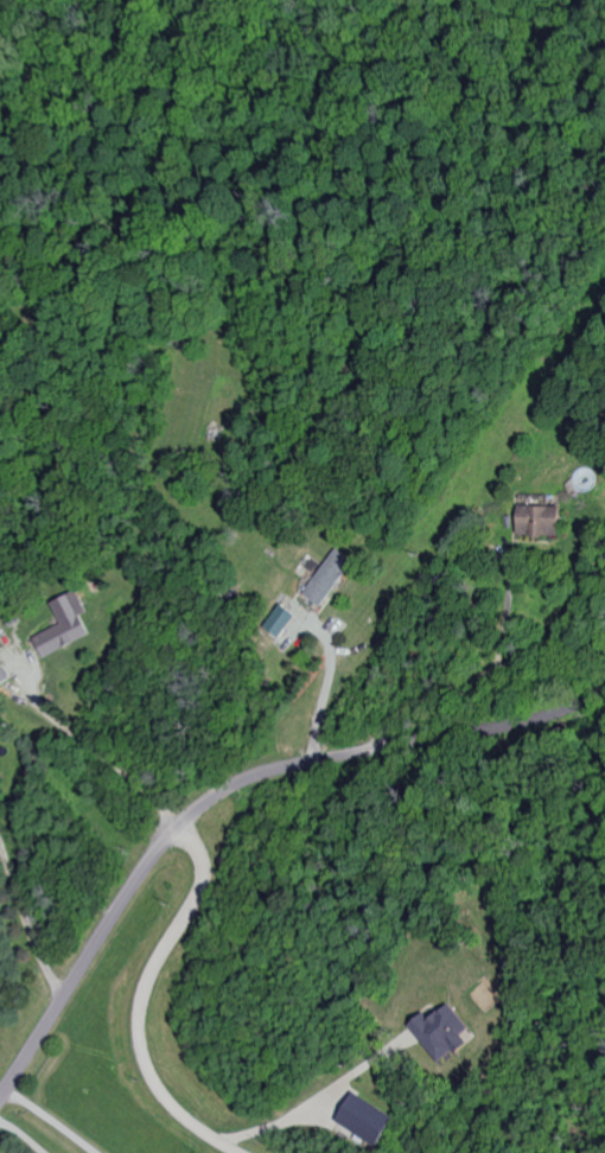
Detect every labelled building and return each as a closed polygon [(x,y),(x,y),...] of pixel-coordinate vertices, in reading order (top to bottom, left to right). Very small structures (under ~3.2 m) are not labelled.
[(308,593),(326,607),(359,562),(341,549),(308,593)] [(56,603),(66,625),(39,638),(48,658),(96,635),(87,615),(93,612),(83,591),(56,603)] [(0,655),(0,688),(15,679),(0,655)] [(413,1027),(443,1065),(466,1047),(458,1038),(466,1032),(449,1010),(435,1021),(429,1014),(413,1027)] [(381,1148),(400,1119),(360,1093),(341,1123),(381,1148)]
